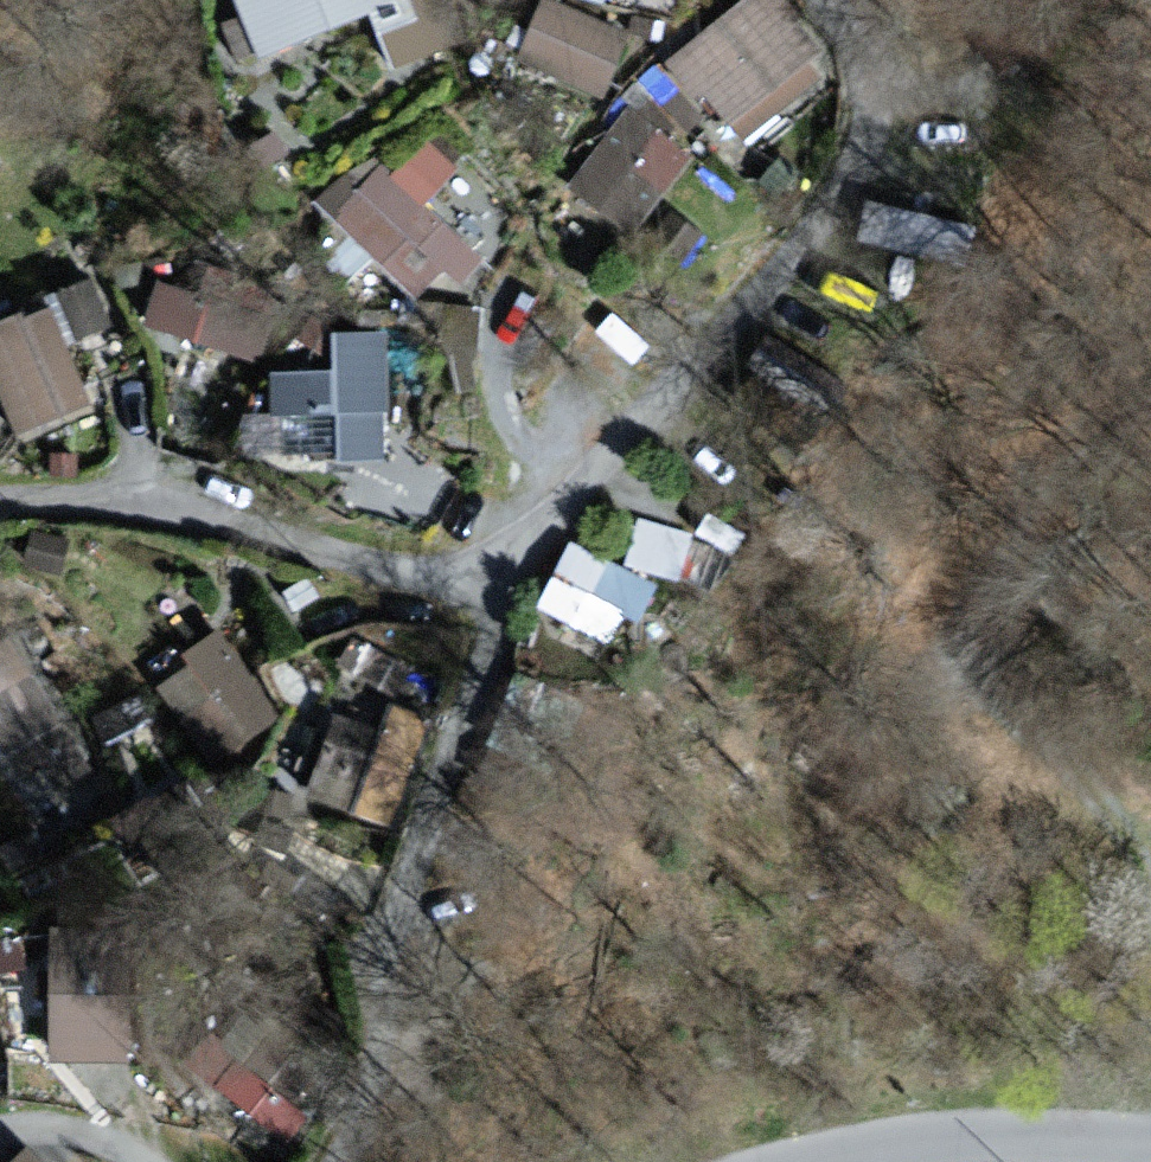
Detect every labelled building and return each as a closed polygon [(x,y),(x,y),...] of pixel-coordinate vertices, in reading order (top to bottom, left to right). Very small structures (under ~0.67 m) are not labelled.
[(258,74),(394,14),(390,0),(223,0),(258,74)] [(613,39),(535,1),(514,69),(593,107),(613,39)] [(760,1),(667,73),(719,156),(821,85),(760,1)] [(624,112),(550,198),(615,245),(693,168),(624,112)] [(364,164),(305,204),(435,320),(479,272),(424,219),(459,183),(411,148),(374,173),(364,164)] [(72,328),(109,314),(90,265),(53,279),(72,328)] [(150,275),(153,332),(234,327),(230,269),(150,275)] [(55,313),(32,322),(29,314),(0,326),(0,370),(23,427),(90,400),(55,313)] [(283,444),(387,440),(382,317),(334,319),(336,354),(279,356),(283,444)] [(541,603),(630,628),(649,562),(676,569),(690,520),(640,506),(628,548),(562,530),(541,603)] [(227,631),(139,688),(212,779),(280,712),(227,631)] [(0,645),(0,773),(73,738),(17,638),(0,645)] [(344,672),(335,700),(382,716),(391,688),(344,672)] [(329,699),(310,787),(405,807),(423,719),(329,699)] [(135,1042),(139,947),(55,943),(52,1039),(135,1042)]
